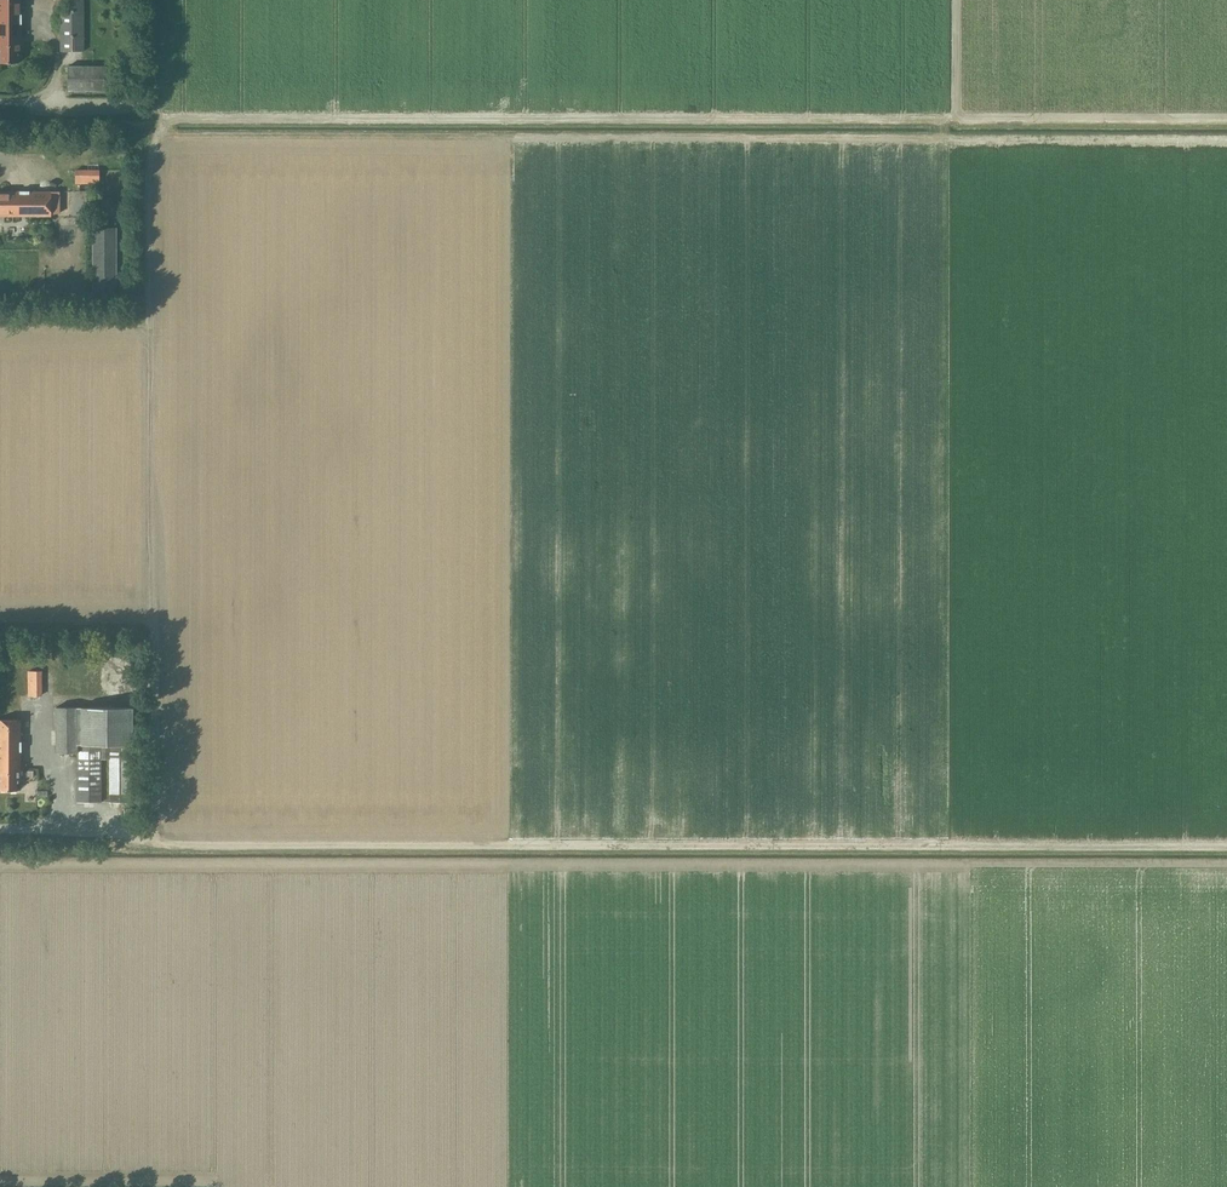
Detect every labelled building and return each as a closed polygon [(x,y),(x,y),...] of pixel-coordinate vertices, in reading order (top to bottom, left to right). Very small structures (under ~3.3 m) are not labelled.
[(20,0),(0,0),(0,63),(17,63),(17,50),(21,50),(20,0)] [(84,51),(84,0),(59,0),(59,51),(84,51)] [(129,91),(129,66),(67,65),(67,90),(129,91)] [(99,184),(100,169),(74,169),(74,184),(99,184)] [(51,191),(0,191),(0,216),(51,216),(51,191)] [(116,293),(116,227),(92,227),(92,293),(116,293)] [(27,696),(42,696),(41,670),(27,671),(27,696)] [(132,707),(55,706),(55,750),(76,750),(76,799),(101,799),(101,756),(108,756),(108,799),(129,799),(129,744),(131,744),(132,707)] [(20,719),(0,719),(0,790),(16,790),(16,777),(20,777),(20,719)]
